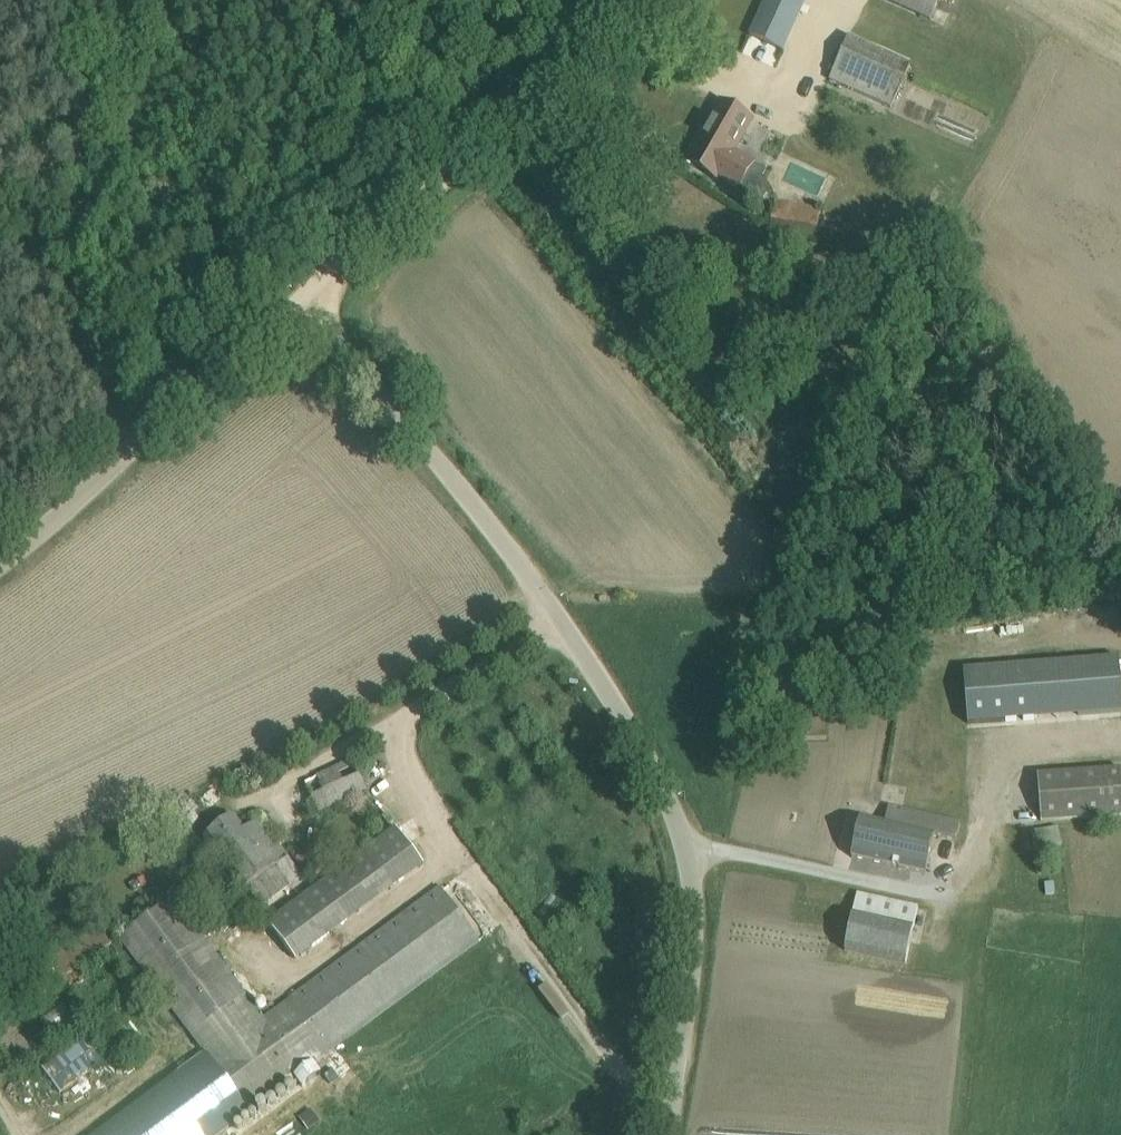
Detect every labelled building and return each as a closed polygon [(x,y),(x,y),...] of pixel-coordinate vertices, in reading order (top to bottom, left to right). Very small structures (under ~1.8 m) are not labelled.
[(805,0),(750,0),(736,31),(754,39),(739,72),(789,95),(804,64),(792,58),(799,43),(787,38),(805,0)] [(932,19),(941,0),(889,0),(932,19)] [(891,108),(911,64),(850,36),(830,80),(891,108)] [(686,163),(717,180),(719,178),(740,190),(755,165),(732,151),(751,119),(721,102),(686,163)] [(833,241),(839,212),(778,200),(772,228),(833,241)] [(969,726),(1120,717),(1120,671),(1120,663),(966,673),(969,726)] [(319,811),(367,788),(354,760),(305,783),(319,811)] [(1043,822),(1120,815),(1120,769),(1039,776),(1043,822)] [(852,857),(927,874),(935,835),(958,840),(962,822),(890,805),(886,824),(861,818),(852,857)] [(255,909),(302,877),(259,820),(245,830),(234,816),(205,837),(212,846),(255,909)] [(398,829),(379,842),(269,923),(296,959),(424,864),(398,829)] [(120,936),(190,1034),(205,1054),(94,1134),(216,1134),(248,1112),(294,1077),(309,1098),(259,1134),(484,1134),(592,1054),(514,948),(327,1085),(312,1064),(480,940),(441,888),(260,1023),(172,899),(120,936)] [(867,955),(905,963),(913,925),(925,928),(929,909),(857,894),(845,951),(867,955)] [(48,1025),(69,1013),(64,1004),(43,1016),(48,1025)] [(45,1064),(60,1090),(105,1064),(89,1038),(45,1064)]
